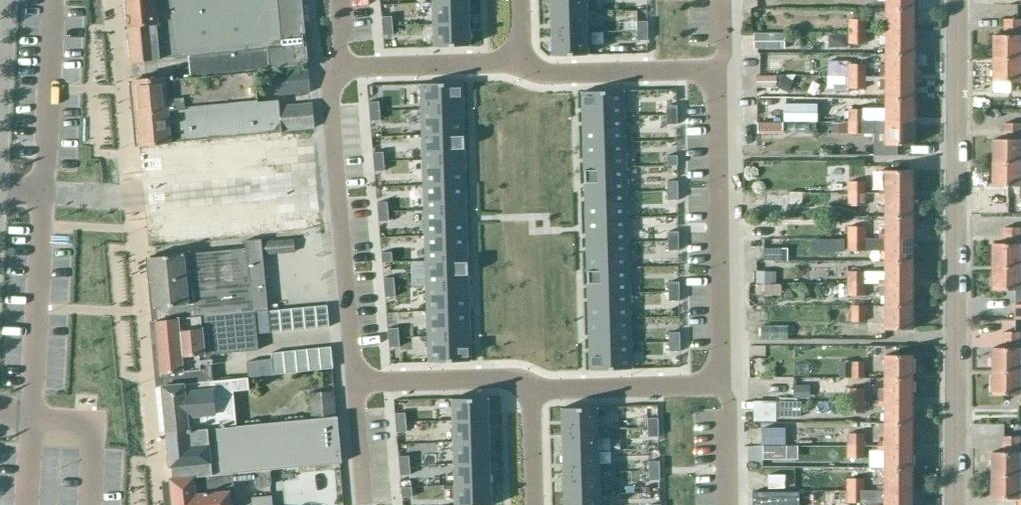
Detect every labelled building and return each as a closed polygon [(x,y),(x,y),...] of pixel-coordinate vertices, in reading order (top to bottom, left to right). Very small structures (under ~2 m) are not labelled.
[(126,6),(132,62),(199,56),(200,76),(307,66),(301,0),(125,0),(126,6)] [(551,12),(587,11),(587,0),(551,0),(551,12)] [(912,9),(912,0),(885,0),(885,9),(912,9)] [(469,1),(434,2),(434,24),(469,23),(469,1)] [(879,27),(879,32),(913,31),(912,9),(885,9),(885,27),(879,27)] [(587,11),(551,12),(552,33),(588,32),(587,11)] [(391,15),(381,16),(382,26),(392,25),(391,15)] [(864,20),(849,20),(849,21),(849,32),(864,32),(864,21),(864,20)] [(648,21),(637,21),(637,30),(648,30),(648,21)] [(993,59),(1020,59),(1020,21),(1004,21),(1004,36),(993,36),(993,59)] [(469,23),(434,24),(435,46),(470,45),(469,23)] [(392,25),(382,26),(383,35),(393,35),(392,25)] [(648,30),(637,30),(637,40),(648,40),(648,30)] [(913,31),(879,32),(879,38),(879,45),(885,45),(885,53),(913,53),(913,45),(913,31)] [(588,32),(552,33),(553,55),(588,54),(588,32)] [(864,32),(849,32),(849,35),(849,44),(864,44),(864,32)] [(785,33),(756,33),(756,48),(785,48),(785,33)] [(849,44),(849,35),(830,35),(830,47),(849,47),(849,44)] [(879,70),(879,76),(913,76),(913,53),(885,53),(885,64),(879,64),(879,70)] [(1020,59),(993,59),(993,83),(1009,83),(1020,83),(1020,59)] [(828,61),(828,76),(848,76),(864,76),(864,65),(848,65),(849,61),(828,61)] [(308,93),(306,69),(275,71),(277,96),(308,93)] [(132,80),(136,115),(266,104),(266,102),(256,103),(253,71),(200,76),(175,78),(175,76),(132,80)] [(756,76),(757,87),(776,87),(776,86),(788,92),(794,81),(792,80),(795,75),(775,74),(775,76),(756,76)] [(828,76),(828,91),(848,91),(848,88),(864,88),(864,76),(848,76),(828,76)] [(885,95),(885,99),(913,99),(913,76),(879,76),(879,90),(885,90),(885,95)] [(462,82),(420,83),(421,109),(463,108),(462,82)] [(1009,92),(1009,83),(993,83),(993,91),(1009,92)] [(624,90),(582,91),(583,117),(625,116),(624,90)] [(885,109),(864,109),(864,111),(864,122),(878,122),(913,122),(913,120),(913,99),(885,99),(885,109)] [(378,101),(369,101),(369,111),(379,110),(378,101)] [(266,104),(136,115),(139,148),(207,142),(207,139),(312,129),(309,104),(266,109),(266,104)] [(785,104),(786,122),(818,122),(817,104),(785,104)] [(677,105),(667,105),(667,115),(677,114),(677,105)] [(463,108),(421,109),(422,135),(464,133),(463,108)] [(379,110),(369,111),(370,121),(380,120),(379,110)] [(849,111),(849,122),(864,122),(864,111),(849,111)] [(677,114),(667,115),(667,124),(677,124),(677,114)] [(625,116),(583,117),(583,142),(626,141),(625,116)] [(758,122),(758,133),(783,133),(783,122),(758,122)] [(836,122),(836,133),(849,133),(849,135),(873,135),(873,146),(873,156),(896,156),(896,146),(913,146),(913,122),(878,122),(864,122),(849,122),(836,122)] [(1020,163),(1020,162),(1020,139),(1020,125),(1004,125),(1004,141),(993,141),(993,163),(1020,163)] [(464,133),(422,135),(422,160),(465,159),(464,133)] [(828,135),(827,148),(845,148),(845,136),(828,135)] [(346,141),(347,163),(369,161),(368,140),(346,141)] [(407,155),(407,141),(387,141),(386,154),(407,155)] [(626,141),(583,142),(584,168),(627,166),(626,141)] [(383,152),(373,152),(374,162),(384,161),(383,152)] [(677,155),(667,155),(667,165),(677,165),(677,155)] [(465,159),(422,160),(423,185),(465,184),(465,159)] [(384,161),(374,162),(375,171),(385,171),(384,161)] [(1020,163),(993,163),(993,186),(1020,186),(1020,172),(1020,163)] [(627,166),(584,168),(585,193),(627,192),(627,166)] [(885,188),(879,188),(879,196),(912,196),(912,173),(885,173),(885,188)] [(681,177),(682,187),(702,186),(702,176),(681,177)] [(677,181),(667,181),(667,190),(677,190),(677,181)] [(848,181),(848,196),(864,196),(864,181),(848,181)] [(465,184),(423,185),(424,210),(466,209),(465,184)] [(818,204),(837,204),(838,190),(818,189),(818,204)] [(677,190),(667,190),(668,200),(678,200),(677,190)] [(790,193),(790,205),(802,205),(802,191),(790,191),(790,193)] [(627,192),(585,193),(586,218),(628,217),(627,192)] [(759,194),(759,218),(790,218),(790,205),(790,193),(759,194)] [(864,208),(864,196),(848,196),(848,208),(864,208)] [(912,218),(912,196),(879,196),(879,206),(885,206),(885,219),(912,218)] [(387,202),(377,202),(378,212),(388,211),(387,202)] [(466,209),(424,210),(425,235),(467,234),(466,209)] [(388,211),(378,212),(378,222),(388,221),(388,211)] [(628,217),(586,218),(586,243),(629,242),(628,217)] [(885,235),(879,235),(879,241),(912,241),(912,218),(885,219),(885,235)] [(847,226),(847,241),(863,241),(863,238),(863,226),(847,226)] [(993,244),(992,267),(1019,267),(1019,266),(1020,229),(1004,228),(1003,244),(993,244)] [(678,231),(668,231),(668,241),(678,241),(678,231)] [(467,234),(425,235),(425,261),(468,259),(467,234)] [(195,319),(253,313),(266,312),(261,255),(295,252),(294,238),(259,242),(259,240),(247,242),(247,246),(151,255),(151,254),(149,255),(154,309),(156,309),(157,323),(195,319)] [(816,251),(846,251),(846,239),(816,240),(816,251)] [(678,241),(668,241),(668,251),(678,250),(678,241)] [(912,263),(912,241),(879,241),(863,241),(847,241),(847,251),(863,251),(885,251),(885,263),(912,263)] [(629,242),(586,243),(587,268),(630,267),(629,242)] [(775,248),(765,248),(765,260),(775,260),(775,248)] [(391,252),(381,252),(382,262),(392,261),(391,252)] [(468,259),(425,261),(426,286),(468,285),(468,259)] [(912,285),(912,263),(885,263),(885,271),(867,271),(863,272),(847,272),(847,284),(863,283),(878,284),(878,286),(912,285)] [(991,290),(1016,290),(1016,304),(1014,304),(1014,318),(1020,318),(1020,266),(1019,266),(1019,267),(992,267),(991,290)] [(630,267),(587,268),(588,294),(630,292),(630,267)] [(757,283),(774,283),(774,271),(757,271),(757,283)] [(394,277),(384,278),(384,288),(394,287),(394,277)] [(681,292),(705,292),(705,279),(681,279),(681,292)] [(679,282),(669,282),(669,291),(679,291),(679,282)] [(863,283),(847,284),(847,295),(863,295),(863,283)] [(468,285),(426,286),(427,311),(469,310),(468,285)] [(912,285),(878,286),(878,295),(885,295),(885,308),(912,308),(912,285)] [(394,287),(384,288),(385,297),(395,296),(394,287)] [(679,291),(669,291),(669,301),(679,301),(679,291)] [(630,292),(588,294),(589,319),(631,318),(630,292)] [(401,316),(399,303),(361,308),(363,320),(401,316)] [(314,307),(316,329),(328,328),(326,306),(314,307)] [(302,309),(304,331),(316,329),(314,307),(302,309)] [(851,323),(864,323),(864,308),(851,308),(851,323)] [(912,308),(885,308),(885,331),(912,331),(912,308)] [(290,310),(292,332),(304,331),(302,309),(290,310)] [(290,310),(278,311),(280,333),(292,332),(290,310)] [(469,310),(427,311),(427,336),(470,335),(469,310)] [(280,333),(278,311),(266,312),(268,334),(280,333)] [(161,387),(210,382),(208,356),(256,351),(253,313),(195,319),(157,323),(155,324),(161,387)] [(631,318),(589,319),(589,344),(632,343),(631,318)] [(761,339),(788,339),(788,325),(761,325),(761,339)] [(398,327),(388,328),(389,338),(399,337),(398,327)] [(679,332),(669,332),(669,342),(679,341),(679,332)] [(992,370),(1018,371),(1019,333),(1003,333),(1003,348),(992,348),(992,370)] [(470,335),(428,336),(429,362),(471,361),(470,335)] [(399,337),(389,338),(389,347),(399,347),(399,337)] [(679,341),(669,342),(670,351),(680,351),(679,341)] [(631,343),(589,344),(590,370),(632,369),(631,343)] [(333,368),(331,346),(319,347),(321,369),(332,368),(333,368)] [(319,347),(307,349),(309,371),(321,369),(319,347)] [(295,350),(298,372),(309,371),(307,349),(295,350)] [(286,373),(298,372),(295,350),(283,351),(286,373)] [(274,375),(286,373),(283,351),(271,353),(272,358),(274,375)] [(884,380),(911,381),(911,358),(884,357),(884,380)] [(272,358),(246,361),(248,377),(274,375),(272,358)] [(850,381),(864,381),(864,364),(850,364),(850,381)] [(1018,372),(1018,371),(992,370),(991,394),(1018,394),(1018,385),(1020,385),(1020,372),(1018,372)] [(165,434),(237,427),(234,392),(249,391),(248,379),(210,382),(161,387),(165,434)] [(878,403),(911,403),(911,381),(884,380),(884,388),(878,388),(878,403)] [(807,398),(807,386),(794,386),(794,398),(807,398)] [(410,392),(411,406),(432,405),(432,391),(410,392)] [(846,391),(846,403),(863,403),(862,391),(846,391)] [(334,393),(309,395),(311,420),(337,418),(334,393)] [(487,397),(452,398),(453,420),(488,419),(487,397)] [(801,416),(801,402),(779,402),(779,416),(801,416)] [(863,403),(846,403),(846,415),(863,415),(863,403)] [(884,406),(884,425),(911,425),(911,403),(878,403),(878,406),(884,406)] [(597,406),(562,407),(562,430),(597,429),(597,406)] [(405,412),(395,413),(396,423),(406,422),(405,412)] [(657,417),(647,417),(648,427),(658,426),(657,417)] [(341,464),(337,418),(311,420),(237,427),(165,434),(169,468),(171,468),(172,480),(269,471),(341,464)] [(488,419),(453,420),(454,442),(489,441),(488,419)] [(406,422),(396,423),(397,432),(407,432),(406,422)] [(884,441),(877,441),(877,447),(911,447),(911,425),(884,425),(884,433),(884,441)] [(658,426),(648,427),(648,436),(658,436),(658,426)] [(762,426),(762,443),(783,443),(783,426),(762,426)] [(597,429),(562,430),(563,451),(598,450),(597,429)] [(846,447),(863,448),(863,436),(847,435),(846,447)] [(991,475),(1019,475),(1020,475),(1020,452),(1019,452),(1020,438),(1003,438),(1002,453),(991,452),(991,475)] [(489,441),(454,442),(454,464),(489,462),(489,441)] [(763,447),(763,459),(787,459),(787,447),(763,447)] [(863,448),(846,447),(846,459),(863,460),(863,448)] [(884,470),(911,470),(911,447),(877,447),(877,451),(878,451),(878,455),(884,455),(884,470)] [(598,450),(563,451),(563,473),(599,472),(598,450)] [(409,455),(399,456),(399,466),(409,465),(409,455)] [(659,460),(649,461),(649,470),(659,470),(659,460)] [(489,462),(454,464),(455,485),(490,484),(489,462)] [(409,465),(399,466),(400,475),(410,474),(409,465)] [(659,470),(649,470),(649,480),(659,480),(659,470)] [(884,486),(877,486),(877,492),(884,492),(911,492),(911,470),(884,470),(884,486)] [(268,472),(269,472),(269,471),(172,480),(170,480),(172,504),(230,504),(230,502),(234,501),(232,481),(255,479),(256,487),(260,491),(270,488),(268,472)] [(599,472),(563,473),(564,495),(599,494),(599,472)] [(990,498),(1018,499),(1018,504),(1020,504),(1020,475),(1019,475),(991,475),(990,498)] [(846,481),(846,493),(863,493),(863,481),(846,481)] [(455,485),(455,504),(491,504),(490,484),(455,485)] [(411,487),(401,487),(402,497),(412,496),(411,487)] [(788,492),(763,492),(763,504),(788,504),(788,492)] [(863,492),(863,493),(863,504),(877,504),(884,504),(911,504),(911,492),(884,492),(877,492),(863,492)] [(863,493),(846,493),(846,504),(863,504),(863,493)] [(564,495),(564,504),(600,504),(599,494),(564,495)] [(271,497),(251,499),(251,504),(272,504),(271,497)]
